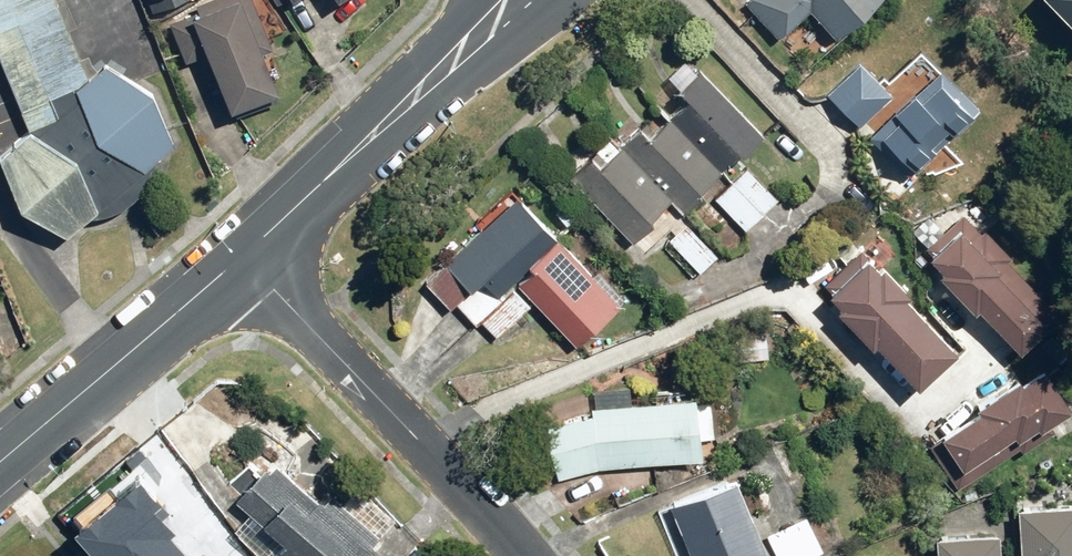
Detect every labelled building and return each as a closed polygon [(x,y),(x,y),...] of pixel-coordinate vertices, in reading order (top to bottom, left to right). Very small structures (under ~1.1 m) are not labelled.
[(59,0),(0,0),(0,66),(25,125),(0,151),(0,182),(7,203),(58,232),(98,199),(118,206),(147,181),(143,162),(169,140),(147,92),(103,62),(88,68),(59,0)] [(150,14),(184,0),(145,0),(150,14)] [(248,0),(209,0),(191,7),(194,13),(165,24),(181,65),(198,58),(221,118),(272,98),(256,58),(269,53),(248,0)] [(278,9),(292,0),(273,0),(278,9)] [(739,2),(773,38),(802,11),(827,38),(868,0),(742,0),(739,2)] [(1071,44),(1071,0),(1032,0),(1071,44)] [(851,61),(820,95),(855,128),(887,94),(851,61)] [(928,67),(862,138),(905,177),(971,106),(928,67)] [(591,151),(563,177),(626,243),(667,204),(676,214),(759,136),(695,69),(667,95),(676,104),(640,138),(632,129),(599,159),(591,151)] [(744,169),(712,199),(743,232),(775,201),(744,169)] [(614,304),(510,196),(418,284),(445,312),(451,306),(472,328),(477,323),(493,340),(529,305),(569,347),(614,304)] [(958,215),(915,256),(1010,355),(1053,314),(958,215)] [(683,224),(665,240),(696,273),(714,257),(683,224)] [(860,257),(817,297),(905,389),(947,349),(860,257)] [(734,362),(764,358),(761,332),(731,336),(734,362)] [(924,444),(956,491),(1064,418),(1032,370),(924,444)] [(584,408),(584,415),(538,427),(552,481),(592,471),(692,458),(690,441),(709,439),(705,403),(686,406),(684,396),(584,408)] [(395,523),(354,487),(338,505),(327,496),(318,506),(266,460),(228,503),(243,516),(227,533),(253,555),(366,555),(395,523)] [(662,506),(684,555),(765,555),(730,476),(662,506)] [(184,485),(125,527),(103,555),(235,555),(184,485)] [(1006,510),(1010,555),(1071,555),(1071,504),(1006,510)] [(762,534),(772,555),(815,555),(817,555),(799,516),(762,534)] [(990,533),(924,539),(926,555),(992,555),(990,533)]
